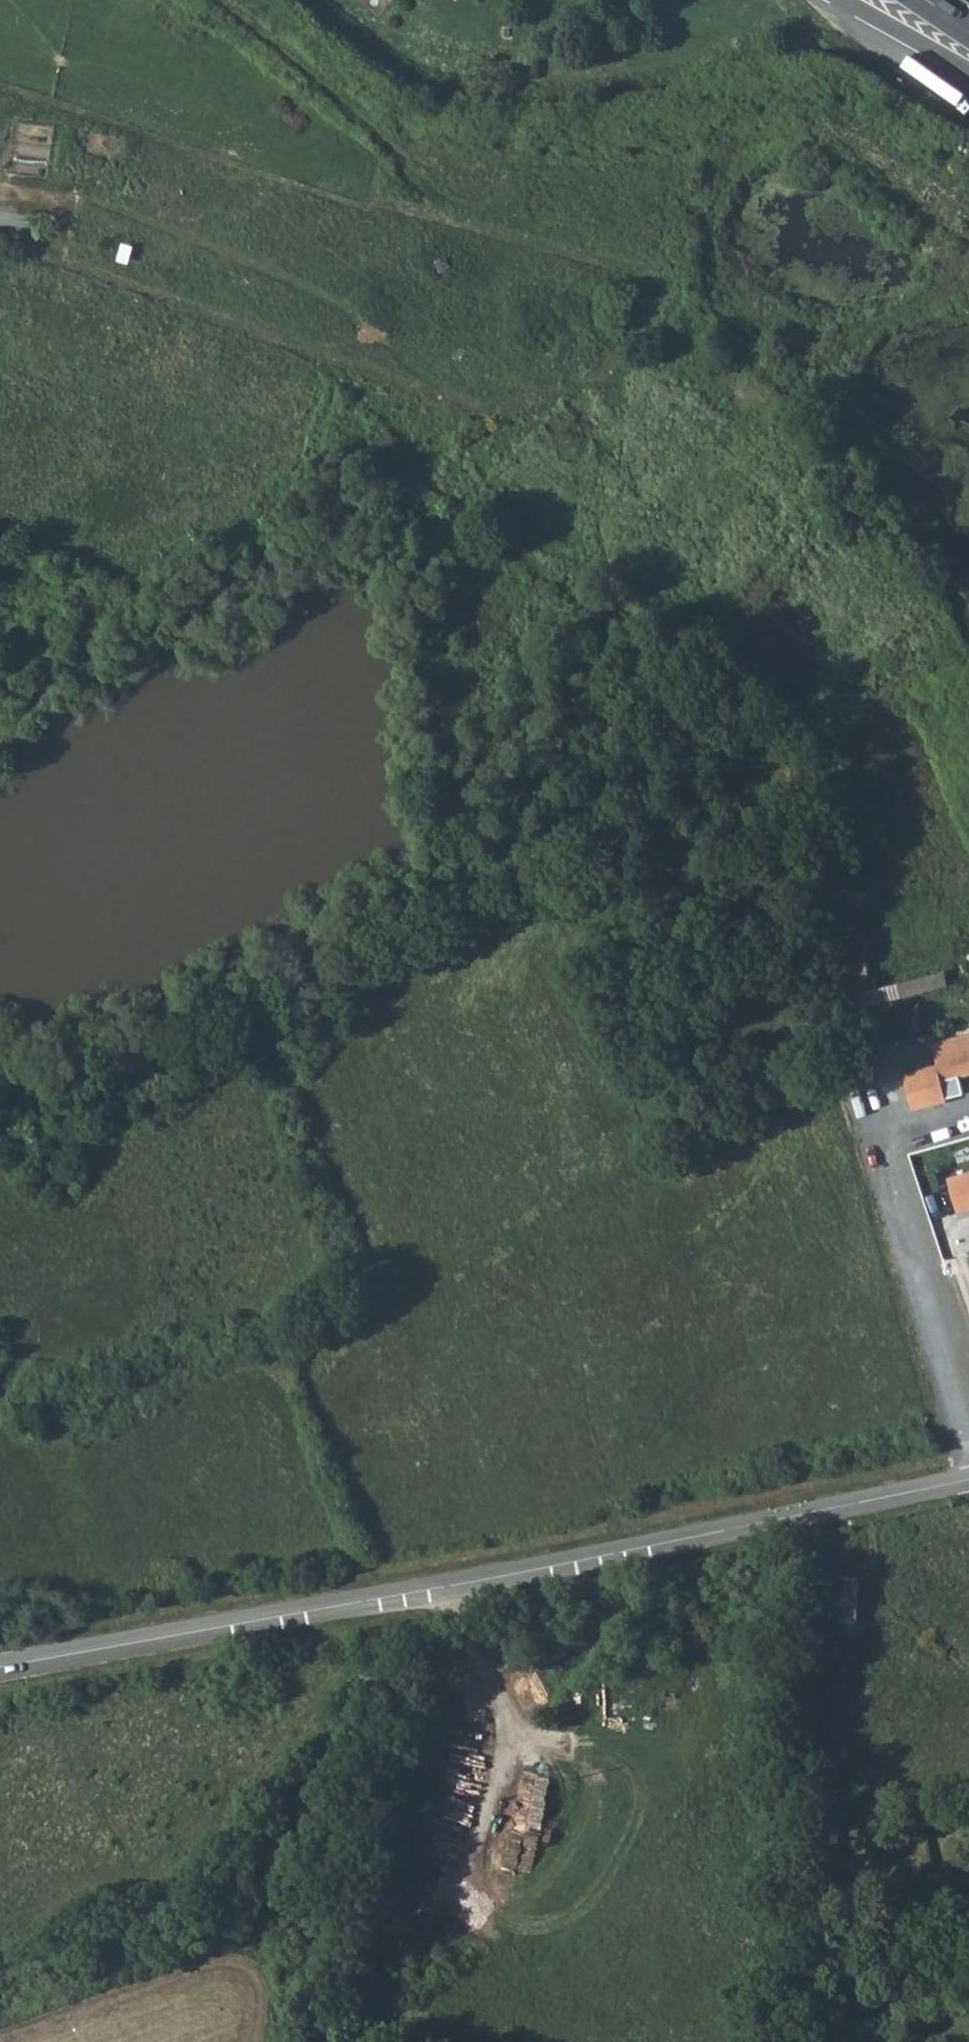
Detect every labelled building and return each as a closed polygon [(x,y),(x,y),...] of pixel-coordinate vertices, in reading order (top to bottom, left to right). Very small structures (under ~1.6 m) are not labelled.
[(855,1009),(947,987),(945,974),(872,990),(865,941),(848,944),(855,1009)] [(935,1053),(941,1077),(968,1071),(968,1046),(935,1053)] [(948,1179),(957,1213),(968,1210),(968,1173),(948,1179)] [(864,1579),(814,1578),(813,1636),(862,1635),(864,1579)]
